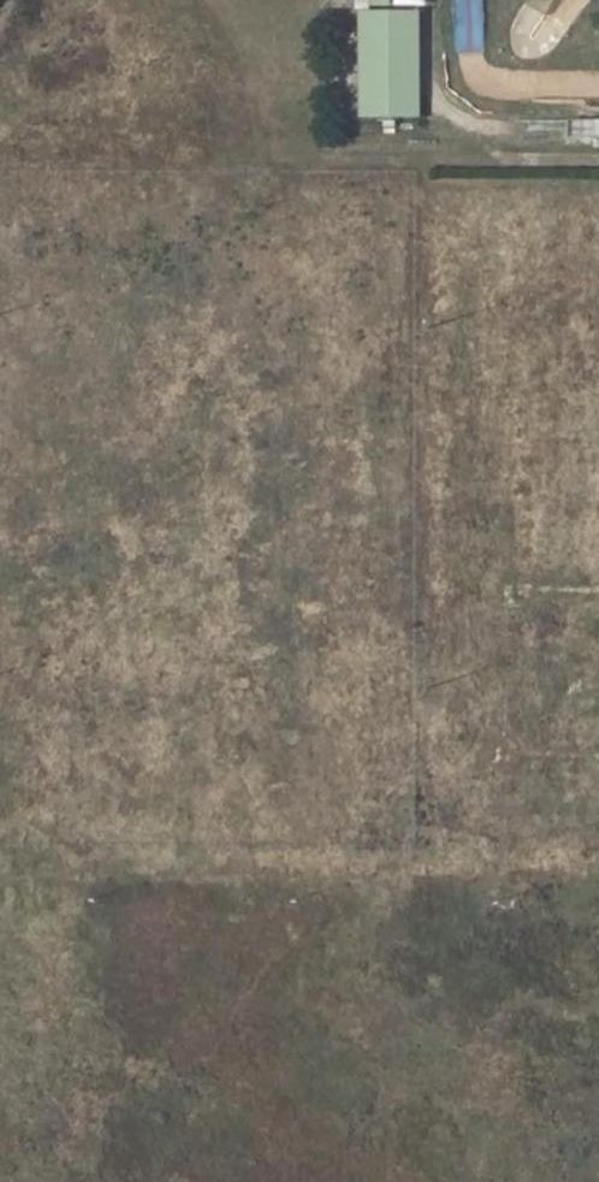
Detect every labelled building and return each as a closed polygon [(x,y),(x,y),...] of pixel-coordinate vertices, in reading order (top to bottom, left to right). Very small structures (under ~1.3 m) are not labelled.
[(315,10),(346,9),(346,0),(315,0),(315,10)] [(482,55),(480,0),(450,0),(452,56),(482,55)] [(417,6),(360,8),(364,118),(422,116),(417,6)] [(560,119),(561,141),(598,140),(598,119),(560,119)] [(598,854),(598,841),(585,842),(585,855),(598,854)]
